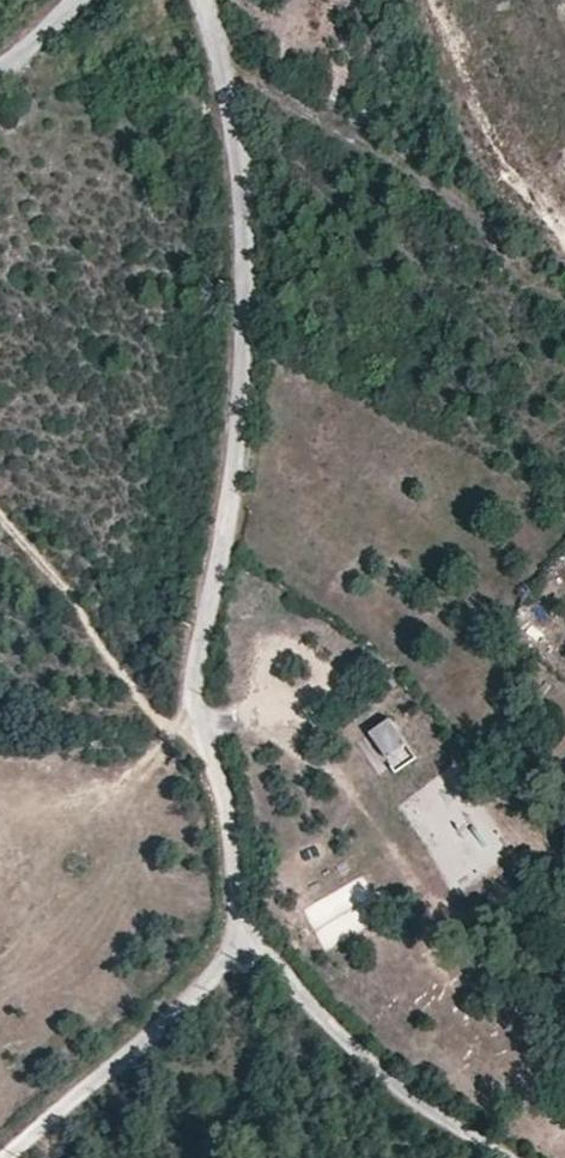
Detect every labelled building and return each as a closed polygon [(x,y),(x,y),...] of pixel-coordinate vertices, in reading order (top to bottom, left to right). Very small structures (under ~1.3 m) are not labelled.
[(393,778),(410,756),(386,734),(367,755),(393,778)] [(423,769),(410,756),(393,778),(405,789),(423,769)] [(302,905),(320,948),(379,922),(360,879),(302,905)]
